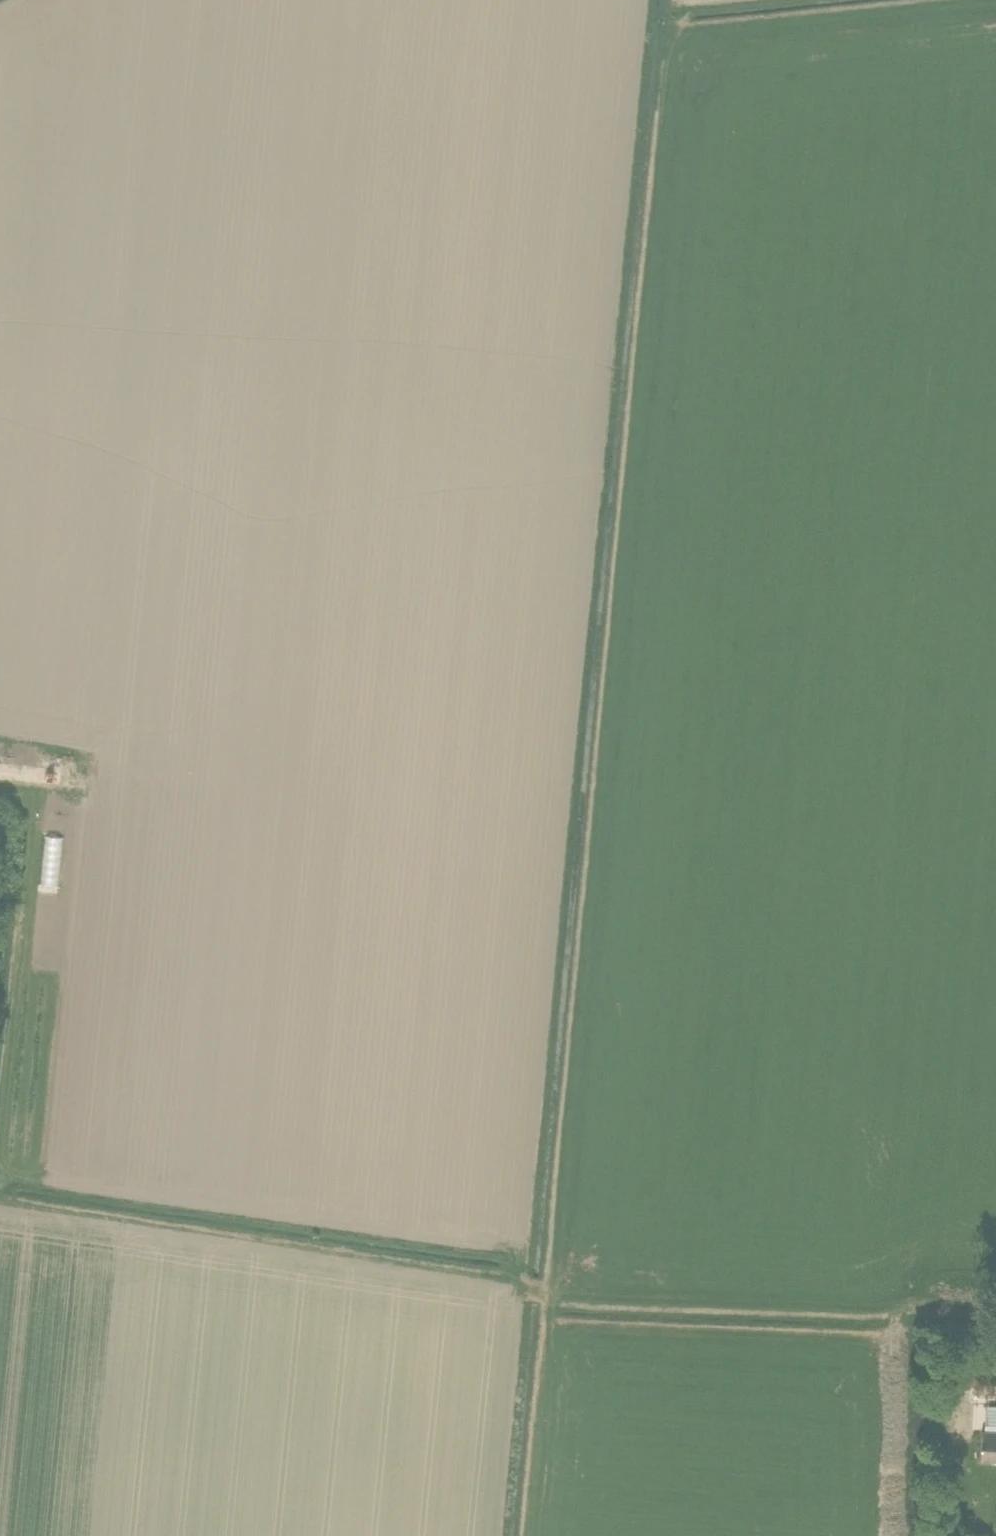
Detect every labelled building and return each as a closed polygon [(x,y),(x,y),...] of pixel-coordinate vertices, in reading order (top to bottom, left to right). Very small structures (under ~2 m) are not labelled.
[(981,1430),(980,1458),(995,1459),(995,1430),(981,1430)]
